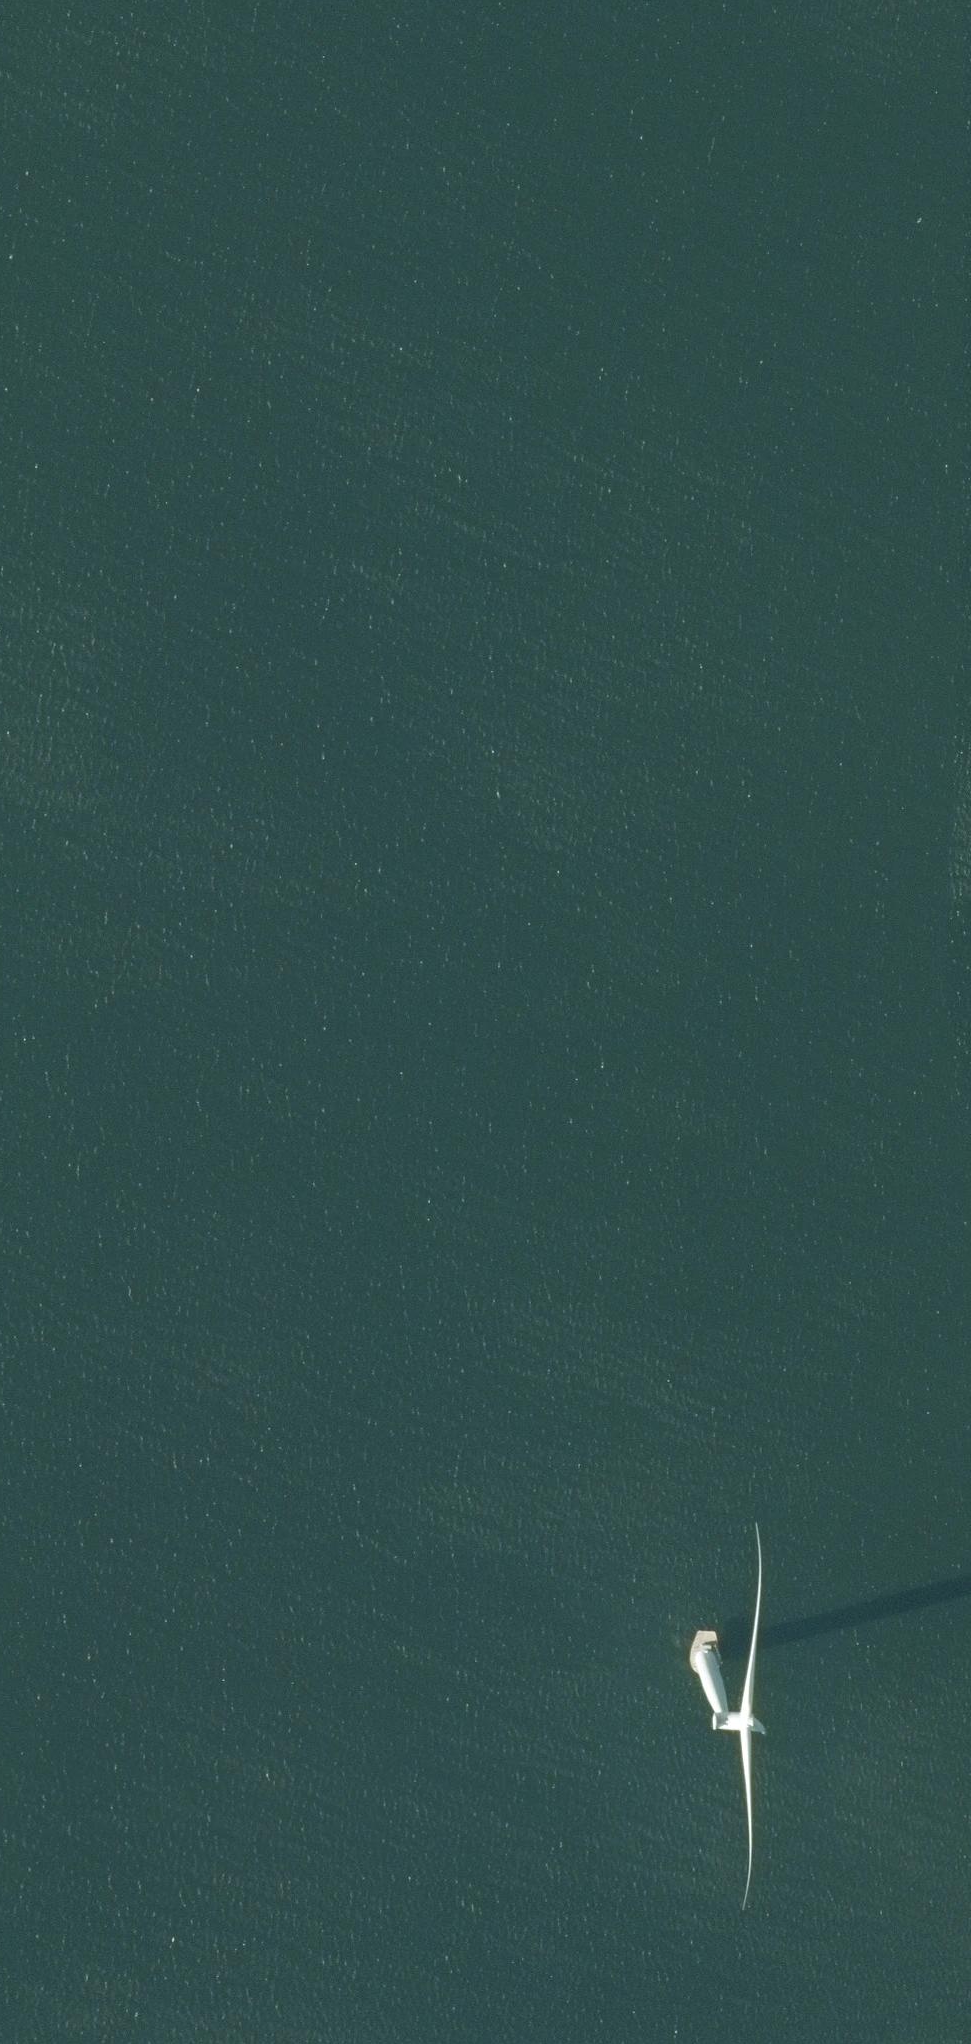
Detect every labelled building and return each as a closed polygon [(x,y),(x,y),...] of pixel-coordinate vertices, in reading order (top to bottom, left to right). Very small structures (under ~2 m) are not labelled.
[(694,1655),(692,1660),(693,1664),(696,1668),(701,1670),(706,1670),(710,1667),(712,1663),(712,1658),(710,1654),(707,1651),(702,1650),(697,1652),(694,1655)]
